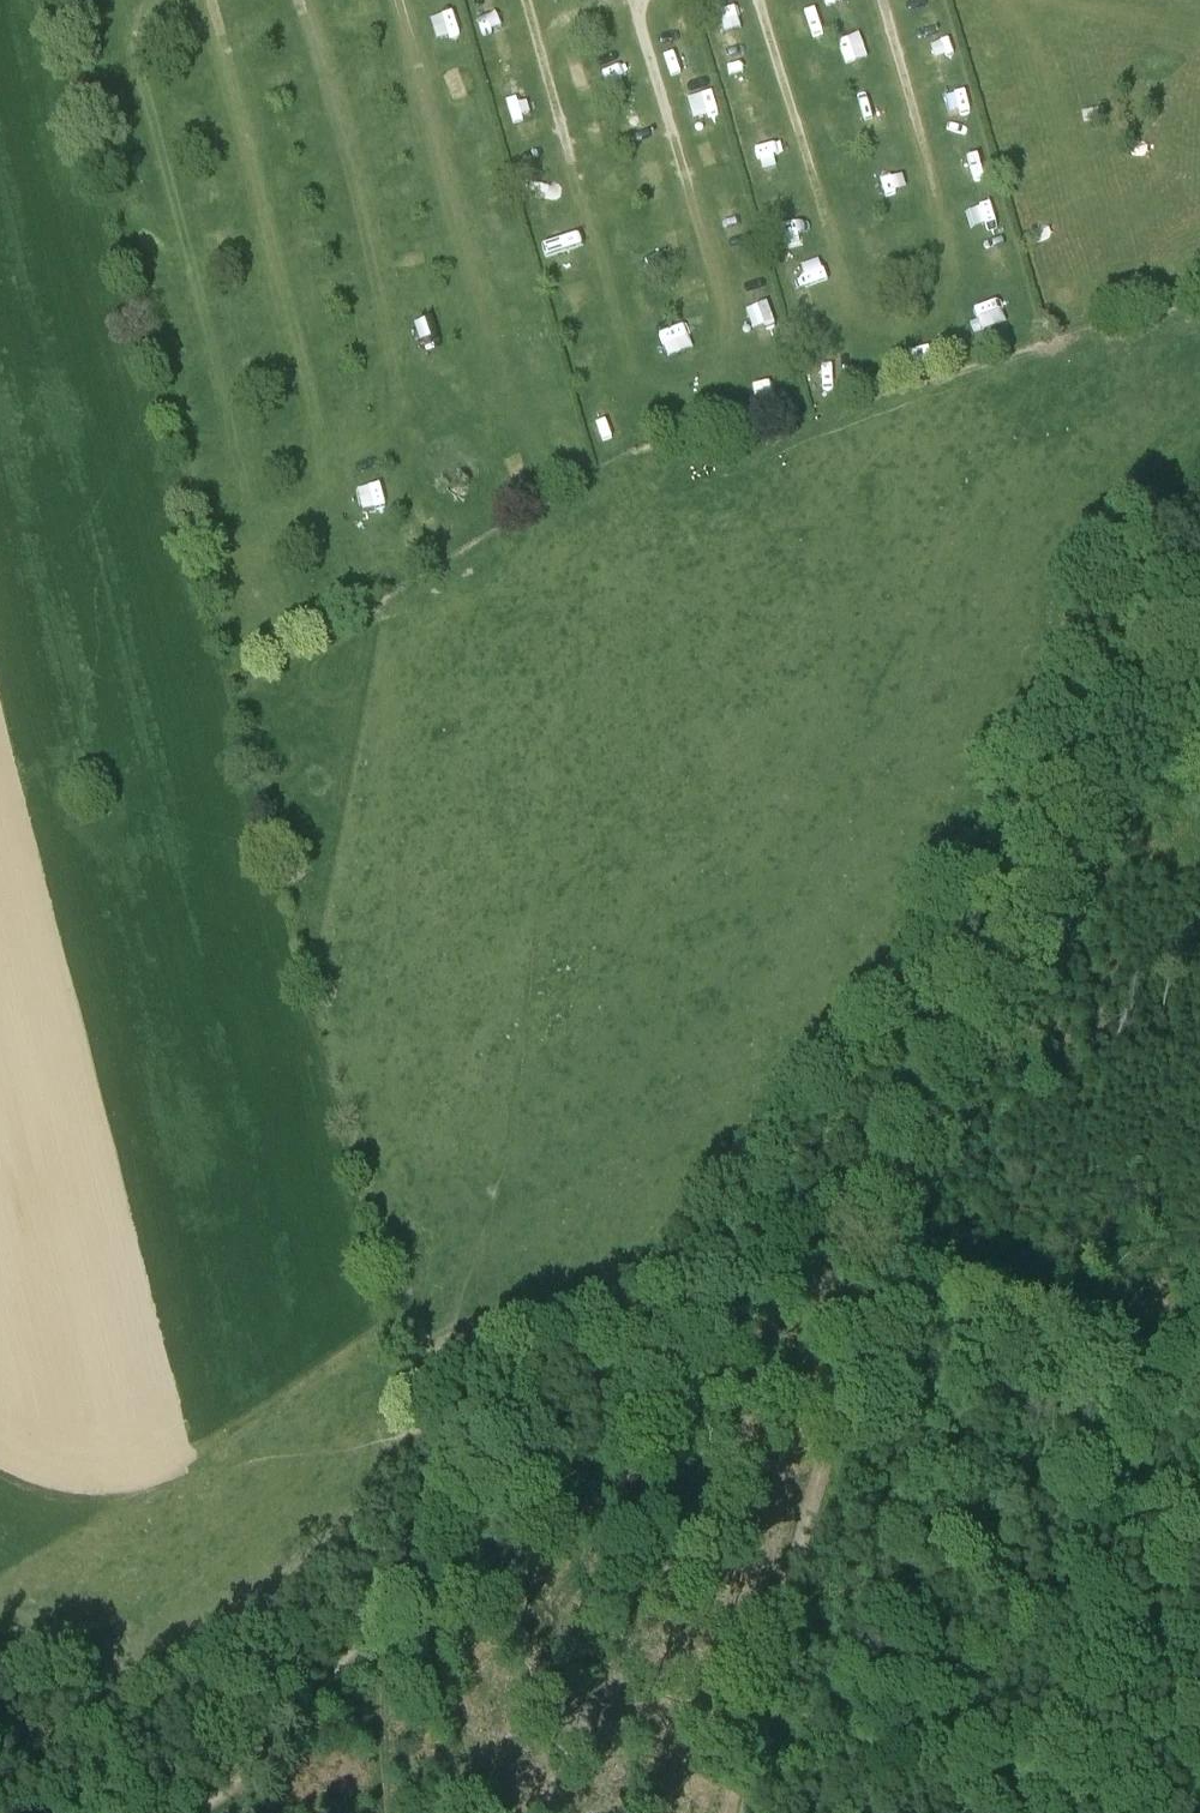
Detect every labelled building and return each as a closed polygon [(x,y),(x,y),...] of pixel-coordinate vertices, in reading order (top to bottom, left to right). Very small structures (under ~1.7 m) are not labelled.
[(792,24),(813,22),(811,0),(803,0),(790,1),(792,24)] [(922,38),(926,63),(962,57),(958,32),(922,38)] [(728,59),(748,55),(745,38),(725,42),(728,59)] [(685,77),(691,102),(714,97),(709,73),(685,77)] [(948,110),(971,104),(967,86),(944,91),(948,110)] [(658,122),(634,125),(637,148),(661,145),(658,122)] [(757,174),(778,170),(773,146),(752,150),(757,174)]
